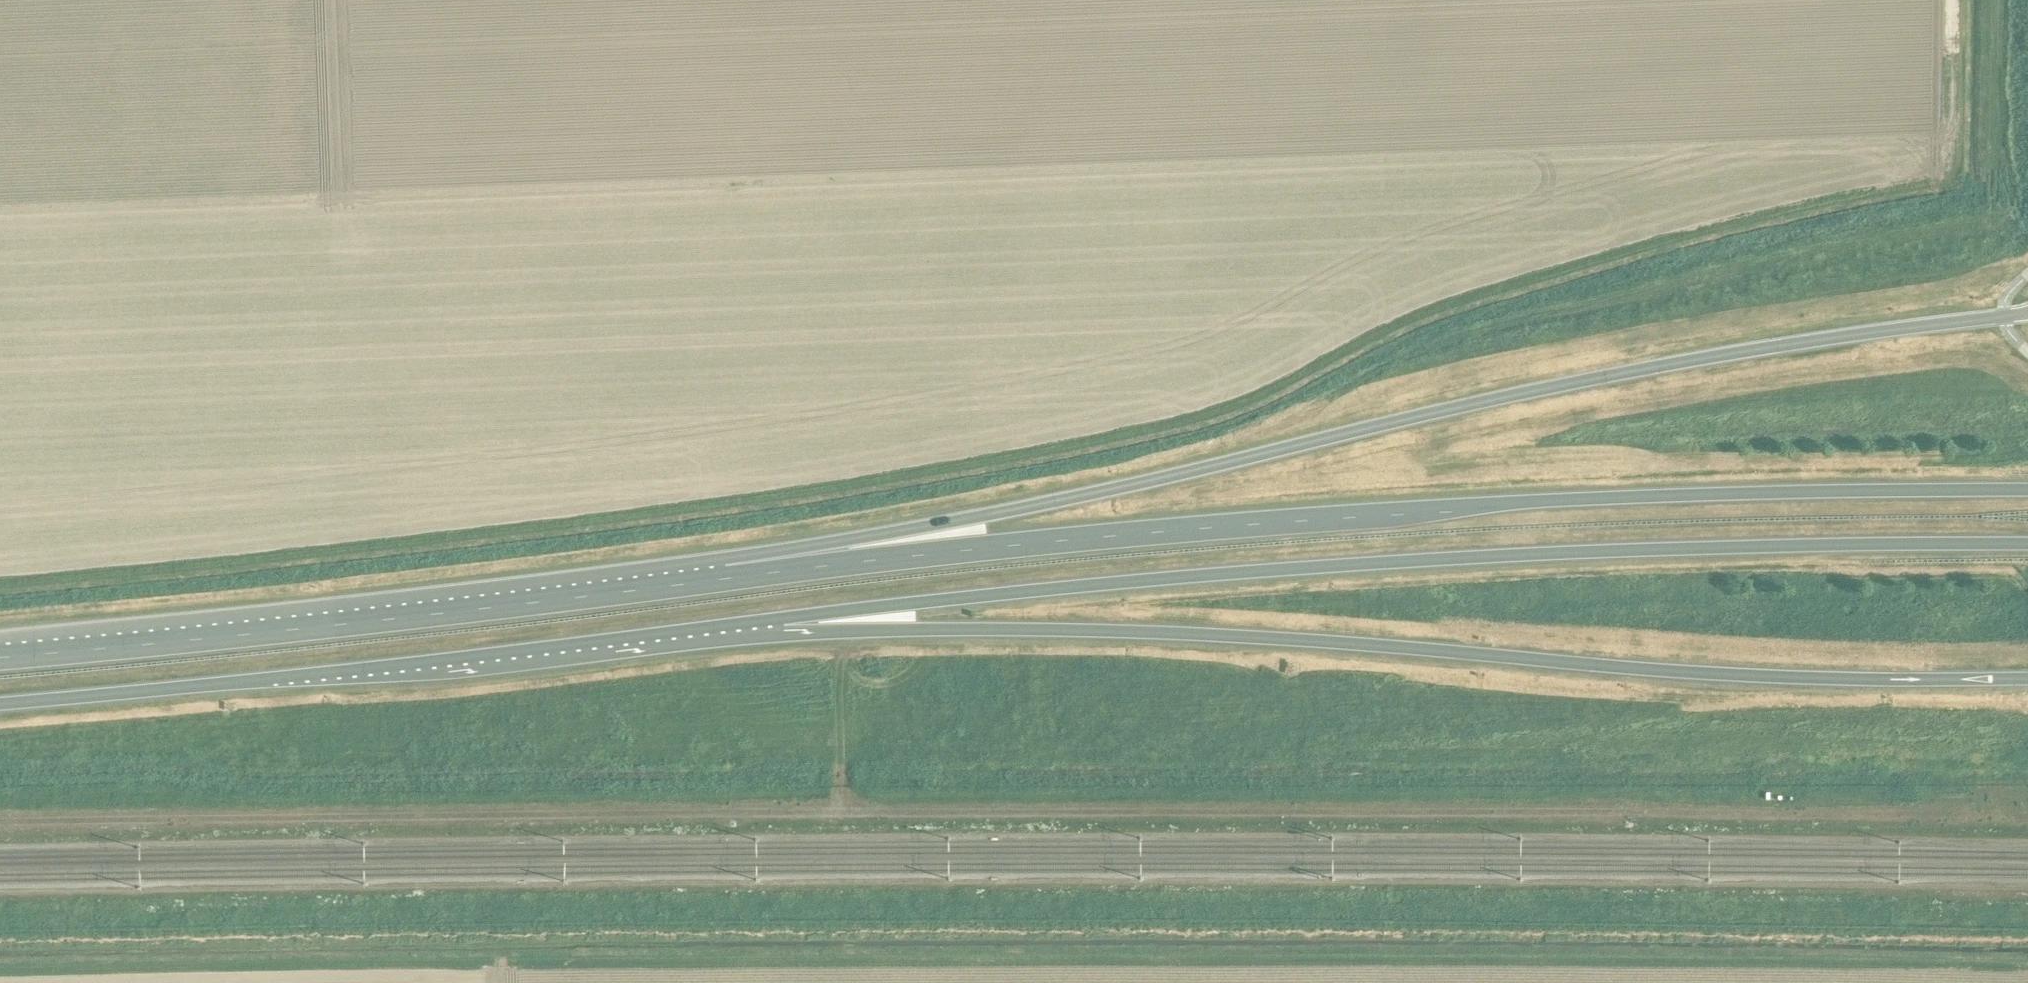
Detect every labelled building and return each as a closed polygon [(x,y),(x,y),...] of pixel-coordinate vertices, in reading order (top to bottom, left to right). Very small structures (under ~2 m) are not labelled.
[(1836,294),(1836,284),(1818,284),(1817,294),(1836,294)]
